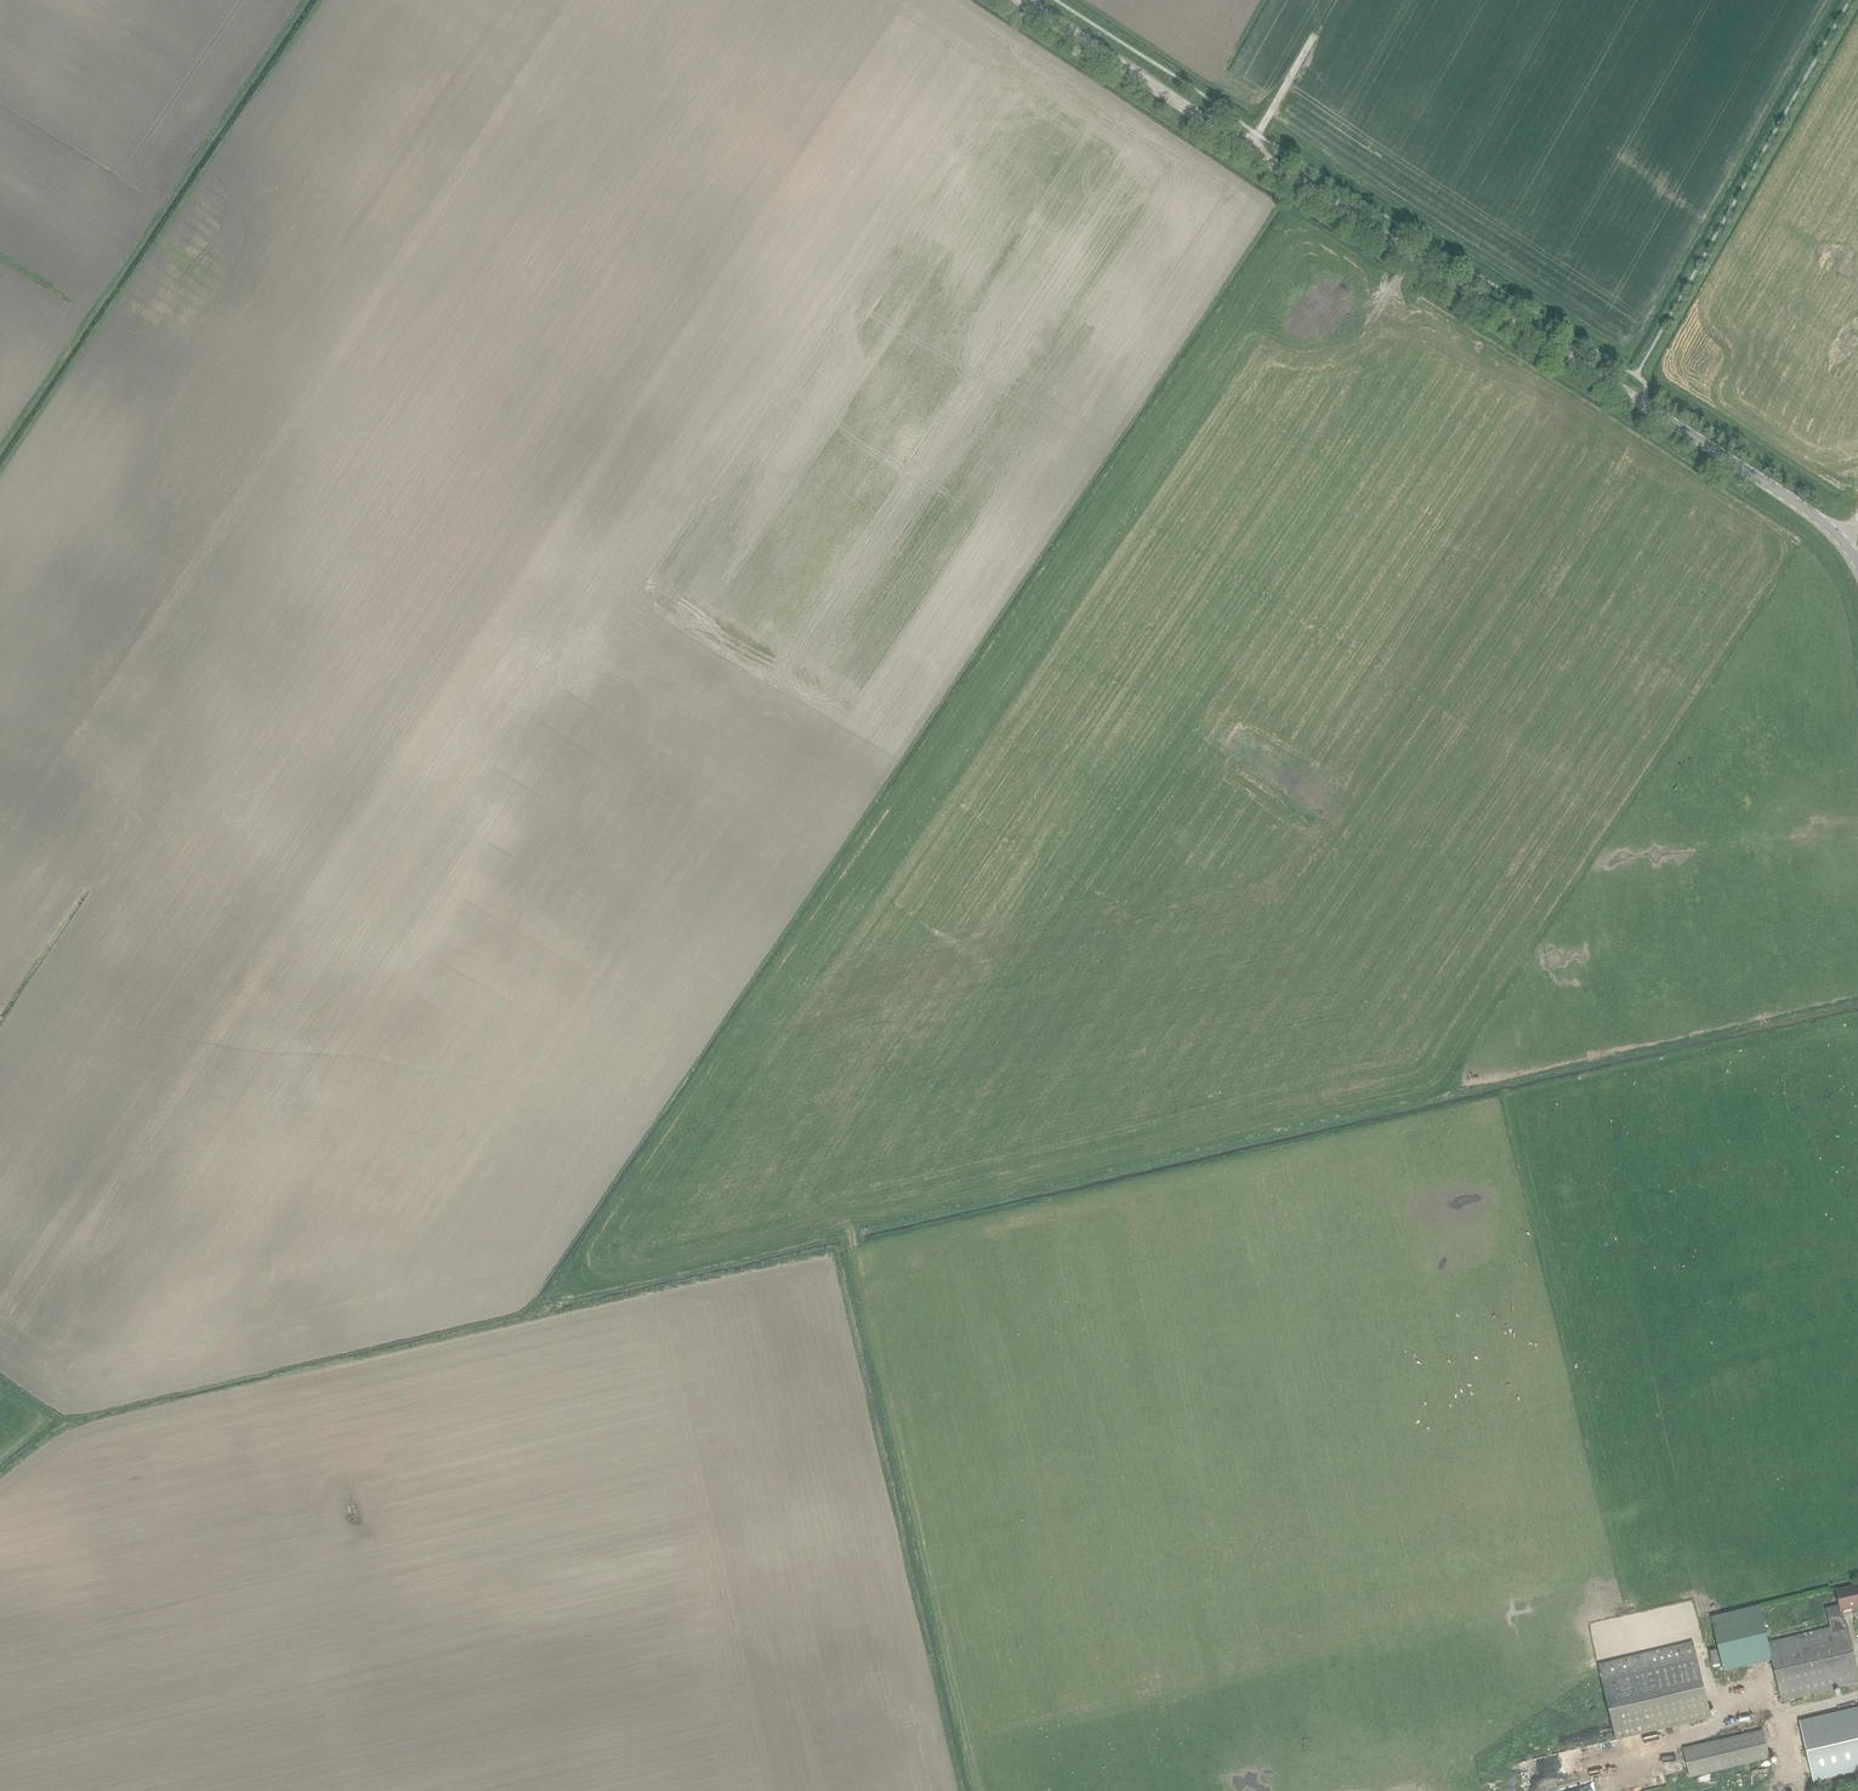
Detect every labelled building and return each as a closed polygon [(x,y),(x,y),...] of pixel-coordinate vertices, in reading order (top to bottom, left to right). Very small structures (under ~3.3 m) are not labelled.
[(1770,1659),(1780,1700),(1857,1682),(1857,1680),(1845,1624),(1842,1624),(1839,1611),(1857,1607),(1857,1588),(1857,1585),(1834,1590),(1837,1605),(1823,1608),(1828,1627),(1766,1642),(1770,1659)] [(1770,1659),(1766,1642),(1757,1605),(1711,1616),(1723,1670),(1770,1659)] [(1709,1717),(1691,1642),(1595,1665),(1613,1739),(1709,1717)] [(1716,1650),(1710,1652),(1713,1666),(1720,1664),(1716,1650)] [(1857,1772),(1857,1708),(1799,1722),(1814,1782),(1857,1772)] [(1767,1758),(1760,1731),(1682,1750),(1688,1777),(1767,1758)]
